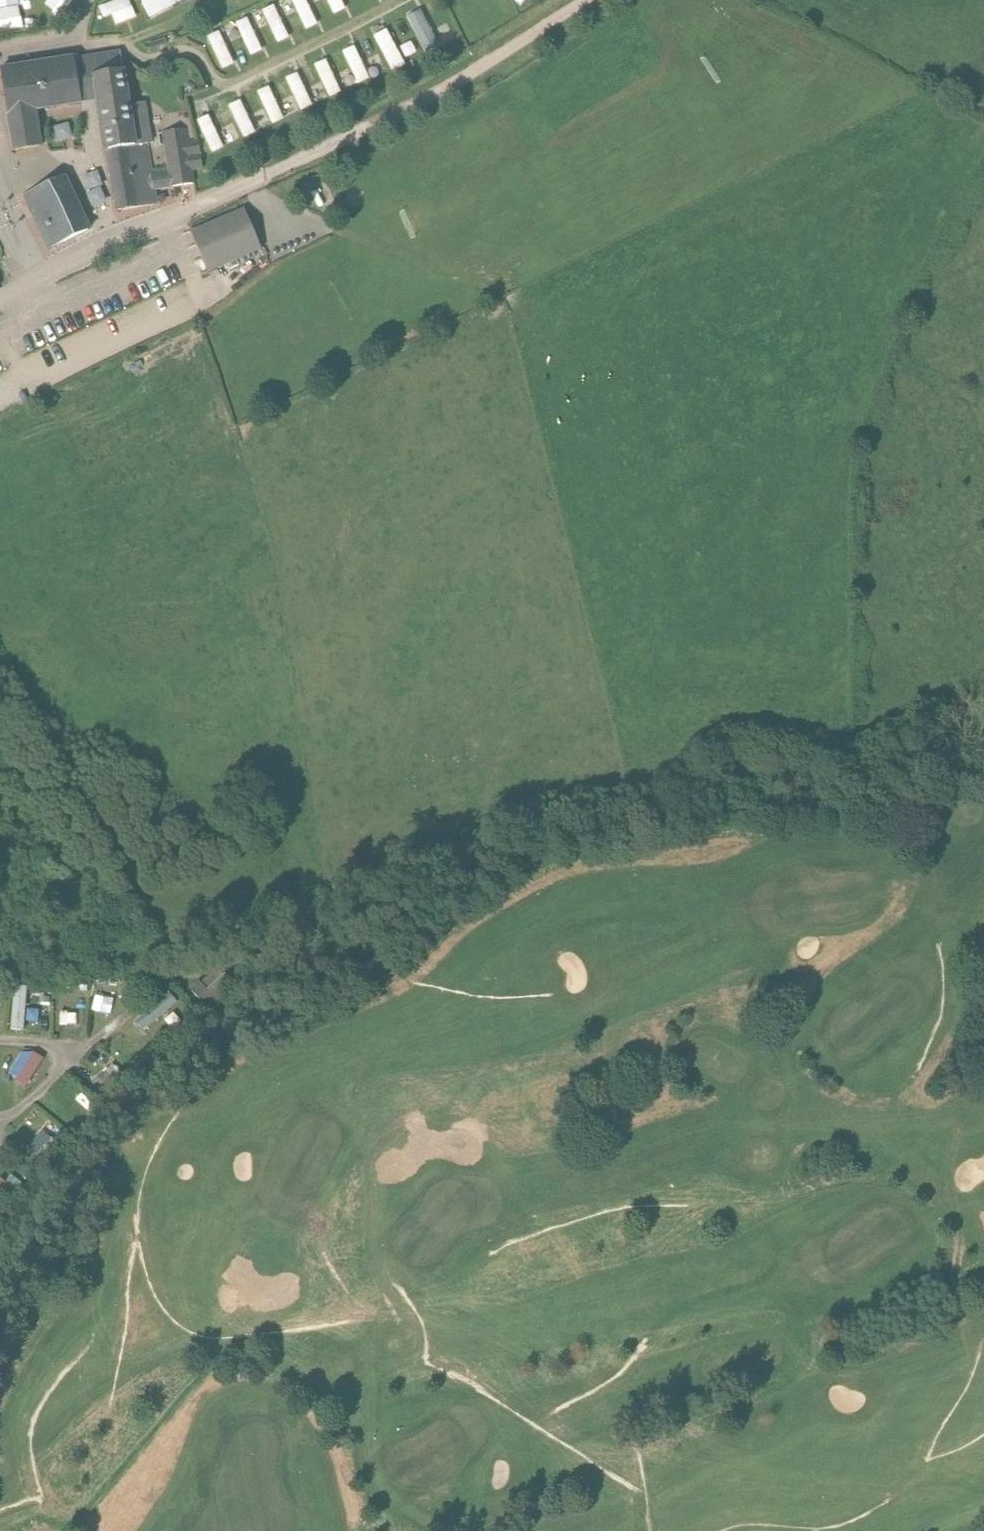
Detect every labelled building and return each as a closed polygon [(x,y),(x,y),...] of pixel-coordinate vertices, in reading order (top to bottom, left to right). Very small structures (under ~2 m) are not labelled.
[(78,2),(76,0),(54,0),(48,8),(65,19),(78,2)] [(106,8),(114,30),(140,20),(133,0),(127,0),(106,8)] [(152,21),(179,9),(175,0),(142,0),(152,21)] [(309,33),(322,28),(310,0),(296,0),(309,33)] [(350,11),(345,0),(330,0),(338,17),(350,11)] [(280,5),(267,9),(279,46),(292,42),(280,5)] [(28,31),(22,7),(0,12),(0,16),(5,36),(28,31)] [(239,24),(255,58),(266,53),(250,19),(239,24)] [(444,42),(459,35),(451,19),(436,26),(444,42)] [(391,30),(377,37),(395,75),(410,68),(391,30)] [(222,34),(211,39),(227,72),(238,66),(222,34)] [(346,52),(361,86),(374,81),(359,46),(346,52)] [(119,50),(74,57),(78,77),(95,75),(108,150),(118,210),(156,204),(154,190),(172,187),(194,183),(192,170),(203,168),(198,139),(189,141),(186,127),(161,131),(168,171),(153,173),(148,142),(152,142),(145,101),(131,103),(125,69),(123,69),(119,50)] [(82,102),(78,77),(74,57),(1,69),(15,151),(40,147),(34,109),(82,102)] [(331,60),(318,66),(333,100),(346,95),(331,60)] [(301,74),(289,79),(304,114),(317,109),(301,74)] [(260,94),(277,128),(289,121),(272,88),(260,94)] [(244,102),(232,108),(249,142),(261,136),(244,102)] [(216,118),(204,121),(213,157),(225,154),(216,118)] [(22,197),(48,250),(90,229),(64,176),(22,197)] [(244,208),(191,231),(190,231),(208,272),(261,249),(244,208)] [(218,967),(190,989),(206,1008),(233,984),(218,967)] [(110,989),(91,989),(91,1010),(110,1010),(110,989)] [(137,1016),(146,1029),(184,1003),(175,990),(137,1016)] [(82,994),(61,992),(57,1034),(78,1036),(82,994)] [(159,1026),(166,1035),(180,1025),(172,1015),(159,1026)] [(34,1019),(13,1019),(14,1036),(35,1035),(34,1019)] [(28,1045),(11,1075),(31,1086),(47,1056),(28,1045)] [(86,1118),(98,1107),(84,1092),(72,1103),(86,1118)] [(20,1208),(30,1192),(3,1175),(0,1179),(0,1196),(20,1208)]
